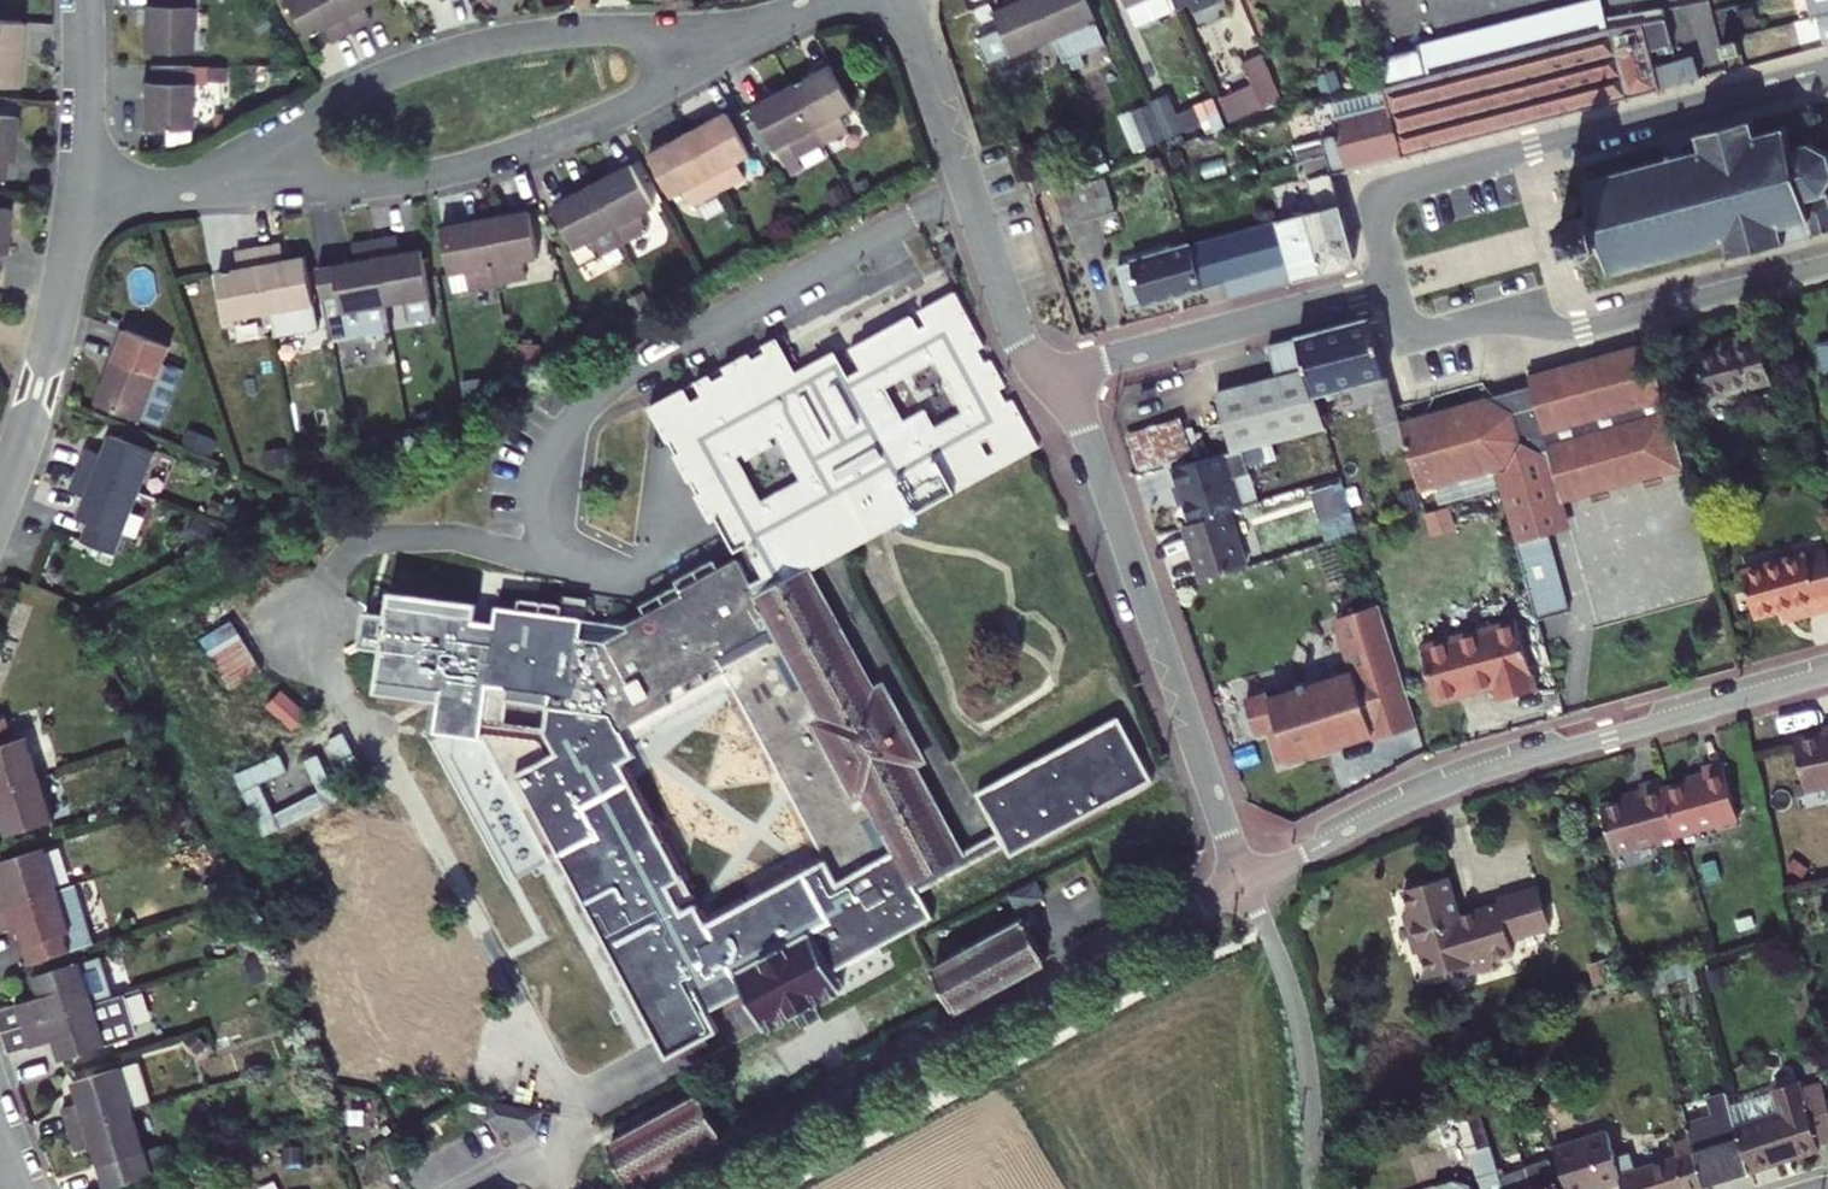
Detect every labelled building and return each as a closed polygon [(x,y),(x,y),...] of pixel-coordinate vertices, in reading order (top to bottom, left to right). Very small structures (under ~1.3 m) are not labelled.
[(207,0),(167,0),(167,2),(159,2),(159,47),(207,47),(207,0)] [(358,23),(345,0),(294,0),(310,29),(329,19),(337,34),(358,23)] [(358,23),(378,12),(371,0),(345,0),(358,23)] [(1063,25),(1053,0),(1005,0),(1011,15),(989,24),(1000,51),(1063,25)] [(1073,48),(1113,31),(1100,0),(1053,0),(1063,25),(1073,48)] [(1187,1),(1186,0),(1139,0),(1146,17),(1187,1)] [(1611,28),(1609,16),(1607,0),(1586,0),(1512,19),(1520,50),(1611,28)] [(1396,102),(1410,153),(1669,87),(1669,85),(1664,64),(1659,48),(1679,43),(1670,7),(1609,16),(1611,28),(1520,50),(1391,83),(1394,91),(1396,102)] [(33,85),(35,40),(28,40),(29,21),(0,20),(0,83),(33,85)] [(35,40),(36,21),(29,21),(28,40),(35,40)] [(1747,38),(1730,42),(1733,55),(1750,50),(1747,38)] [(1223,92),(1231,118),(1285,101),(1269,50),(1248,57),(1255,82),(1223,92)] [(1701,54),(1664,64),(1669,85),(1706,76),(1701,54)] [(843,59),(804,81),(837,139),(863,124),(854,107),(867,100),(843,59)] [(208,61),(168,62),(168,80),(160,80),(160,125),(208,125),(208,61)] [(837,139),(804,81),(765,103),(797,160),(837,139)] [(1338,105),(1341,116),(1396,102),(1394,91),(1338,105)] [(1173,96),(1124,108),(1133,144),(1220,123),(1215,99),(1176,108),(1173,96)] [(1410,153),(1396,102),(1341,116),(1346,135),(1332,139),(1336,155),(1341,172),(1410,153)] [(740,106),(701,128),(733,185),(758,171),(749,155),(763,148),(740,106)] [(0,113),(0,176),(16,177),(17,160),(26,161),(29,115),(0,113)] [(1608,251),(1612,265),(1609,265),(1610,271),(1614,270),(1614,273),(1621,271),(1620,268),(1644,262),(1645,265),(1651,264),(1650,260),(1675,253),(1676,257),(1680,256),(1679,252),(1704,245),(1705,249),(1710,247),(1709,244),(1730,239),(1733,250),(1731,251),(1733,258),(1739,256),(1738,254),(1783,241),(1784,245),(1789,243),(1789,240),(1827,229),(1827,189),(1827,187),(1827,151),(1815,146),(1816,143),(1811,142),(1811,144),(1793,149),(1789,132),(1793,131),(1791,125),(1788,126),(1788,123),(1783,125),(1784,128),(1758,134),(1754,119),(1707,131),(1706,128),(1700,130),(1701,133),(1668,142),(1672,157),(1653,162),(1652,159),(1647,160),(1648,163),(1621,170),(1620,166),(1615,167),(1616,172),(1590,178),(1589,175),(1585,176),(1586,180),(1582,181),(1583,185),(1587,184),(1591,201),(1587,202),(1585,194),(1571,197),(1566,207),(1567,212),(1565,213),(1566,216),(1563,217),(1565,222),(1568,221),(1573,242),(1571,245),(1577,251),(1579,249),(1586,254),(1596,252),(1593,243),(1597,241),(1599,247),(1603,246),(1604,251),(1608,251)] [(733,185),(701,128),(663,149),(686,189),(699,182),(708,199),(733,185)] [(1363,253),(1341,172),(1336,155),(1314,161),(1318,177),(1325,203),(1318,206),(1299,210),(1298,208),(1287,211),(1289,220),(1318,212),(1333,271),(1358,265),(1363,253)] [(605,182),(637,239),(662,225),(653,209),(666,201),(643,160),(605,182)] [(1032,179),(1039,203),(1072,190),(1065,168),(1032,179)] [(1325,203),(1318,177),(1311,179),(1318,206),(1325,203)] [(1117,180),(1067,193),(1075,224),(1125,211),(1117,180)] [(605,182),(566,203),(589,244),(584,247),(593,263),(637,239),(605,182)] [(0,206),(0,269),(10,270),(11,252),(19,253),(22,208),(0,206)] [(500,215),(513,280),(541,274),(537,256),(553,253),(544,206),(500,215)] [(1199,244),(1211,286),(1234,280),(1298,262),(1304,279),(1333,271),(1318,212),(1289,220),(1199,244)] [(470,288),(513,280),(500,215),(457,223),(470,288)] [(390,235),(402,300),(421,296),(424,314),(449,309),(436,244),(416,248),(412,231),(390,235)] [(407,324),(402,300),(390,235),(367,240),(371,258),(335,265),(349,335),(407,324)] [(297,242),(274,246),(287,312),(330,304),(321,255),(301,259),(297,242)] [(1211,286),(1199,244),(1127,265),(1138,307),(1211,286)] [(287,312),(274,246),(251,251),(254,269),(234,273),(243,321),(287,312)] [(1239,296),(1304,279),(1298,262),(1234,280),(1239,296)] [(838,351),(798,372),(780,337),(651,406),(713,522),(719,518),(737,552),(755,543),(760,553),(754,557),(765,578),(754,584),(740,558),(721,568),(681,590),(684,595),(666,605),(622,628),(621,626),(617,628),(615,624),(610,627),(608,623),(605,625),(585,621),(589,597),(566,595),(564,603),(523,596),(521,605),(500,603),(498,618),(478,616),(479,610),(456,607),(415,600),(394,598),(392,612),(388,611),(385,631),(388,632),(386,647),(381,680),(426,687),(444,690),(437,731),(445,732),(440,763),(436,765),(503,890),(492,896),(531,970),(542,964),(591,1052),(637,1028),(590,938),(599,934),(559,859),(600,837),(585,810),(635,783),(618,752),(632,745),(624,730),(643,721),(652,738),(647,741),(653,753),(648,755),(658,774),(635,786),(652,820),(656,819),(661,827),(642,837),(699,942),(743,919),(756,943),(771,935),(752,898),(803,872),(768,806),(842,767),(857,796),(868,790),(888,828),(807,871),(832,919),(737,969),(769,1028),(845,988),(836,970),(936,917),(922,892),(1028,835),(1033,845),(1155,780),(1121,717),(978,793),(1000,833),(962,853),(915,764),(925,758),(886,686),(875,692),(811,572),(791,583),(783,569),(866,526),(857,509),(899,486),(909,503),(991,458),(984,445),(990,441),(998,455),(1028,439),(1035,451),(1041,448),(1015,400),(1009,404),(1002,391),(1008,387),(994,360),(987,364),(980,350),(987,347),(958,293),(921,312),(929,326),(922,329),(914,315),(852,349),(864,371),(852,377),(838,351)] [(1382,316),(1308,335),(1324,393),(1398,375),(1382,316)] [(141,331),(113,405),(158,421),(186,347),(141,331)] [(1734,341),(1736,347),(1770,339),(1769,332),(1734,341)] [(1225,391),(1241,448),(1251,446),(1332,426),(1324,393),(1308,335),(1281,342),(1289,374),(1225,391)] [(1781,383),(1770,339),(1736,347),(1706,355),(1717,398),(1781,383)] [(1411,419),(1429,488),(1504,467),(1514,464),(1531,439),(1552,451),(1557,449),(1572,496),(1693,464),(1660,343),(1540,375),(1542,385),(1543,390),(1507,399),(1500,395),(1411,419)] [(1542,385),(1500,395),(1507,399),(1543,390),(1542,385)] [(1140,464),(1194,448),(1184,415),(1130,431),(1140,464)] [(171,454),(126,437),(119,456),(101,450),(93,472),(155,495),(171,454)] [(791,583),(811,572),(1035,451),(1028,439),(998,455),(991,458),(909,503),(899,486),(857,509),(866,526),(783,569),(791,583)] [(1514,464),(1504,467),(1525,541),(1549,535),(1561,584),(1571,581),(1559,531),(1579,526),(1572,496),(1557,449),(1552,451),(1531,439),(1514,464)] [(1241,448),(1182,464),(1200,521),(1237,508),(1250,504),(1241,476),(1258,470),(1251,446),(1241,448)] [(135,547),(155,495),(93,472),(85,494),(101,500),(94,519),(110,525),(106,536),(135,547)] [(1329,535),(1358,526),(1345,479),(1315,487),(1329,535)] [(1193,523),(1210,577),(1254,563),(1237,508),(1200,521),(1193,523)] [(1549,535),(1525,541),(1548,617),(1578,609),(1571,581),(1561,584),(1549,535)] [(132,556),(135,547),(106,536),(102,545),(132,556)] [(1813,615),(1827,611),(1827,549),(1754,567),(1765,612),(1786,607),(1809,601),(1813,615)] [(681,590),(721,568),(716,559),(675,581),(679,587),(661,596),(666,605),(684,595),(681,590)] [(417,592),(415,600),(456,607),(458,598),(417,592)] [(1789,621),(1813,615),(1809,601),(1786,607),(1789,621)] [(1427,723),(1388,602),(1344,616),(1361,671),(1317,685),(1315,679),(1254,698),(1265,731),(1279,727),(1290,761),(1337,746),(1334,737),(1356,730),(1359,739),(1381,732),(1383,737),(1427,723)] [(385,631),(388,611),(370,608),(364,643),(386,647),(388,632),(385,631)] [(206,634),(235,685),(266,668),(238,616),(206,634)] [(1511,697),(1548,687),(1529,617),(1433,643),(1448,699),(1477,691),(1476,687),(1490,683),(1491,687),(1507,682),(1511,697)] [(424,696),(426,687),(381,680),(379,689),(424,696)] [(286,688),(273,703),(296,722),(308,706),(286,688)] [(37,776),(24,734),(10,739),(3,715),(0,716),(0,788),(37,776)] [(1806,741),(1816,791),(1827,789),(1827,736),(1806,741)] [(293,764),(287,750),(241,770),(267,830),(345,796),(324,750),(293,764)] [(1678,787),(1689,834),(1752,817),(1738,762),(1718,767),(1718,770),(1720,776),(1699,782),(1678,787)] [(1720,776),(1718,770),(1697,776),(1699,782),(1720,776)] [(0,788),(0,816),(5,832),(51,818),(37,776),(0,788)] [(1657,793),(1636,798),(1616,803),(1628,849),(1689,834),(1678,787),(1675,778),(1654,784),(1655,787),(1657,793)] [(1635,793),(1636,798),(1657,793),(1655,787),(1635,793)] [(0,880),(0,905),(58,886),(46,846),(0,860),(6,878),(0,880)] [(1457,876),(1413,888),(1420,910),(1415,911),(1427,953),(1432,951),(1439,976),(1468,967),(1481,963),(1483,971),(1503,965),(1501,957),(1524,951),(1519,937),(1560,925),(1549,886),(1508,898),(1510,903),(1469,915),(1457,876)] [(0,905),(0,921),(3,929),(20,924),(32,961),(95,941),(76,881),(58,886),(0,905)] [(1048,882),(1024,895),(1032,910),(1056,896),(1048,882)] [(966,1009),(1060,958),(1041,922),(947,972),(966,1009)] [(0,1009),(0,1015),(6,1031),(99,1002),(85,959),(39,974),(46,995),(0,1009)] [(1471,975),(1483,971),(1481,963),(1468,967),(1471,975)] [(99,1002),(6,1031),(13,1054),(60,1039),(66,1059),(112,1044),(99,1002)] [(68,1104),(76,1126),(139,1106),(156,1100),(142,1058),(79,1078),(86,1099),(68,1104)] [(1741,1106),(1760,1171),(1789,1162),(1787,1156),(1804,1152),(1806,1158),(1827,1151),(1827,1077),(1784,1090),(1785,1094),(1741,1106)] [(1536,1082),(1513,1090),(1516,1102),(1540,1095),(1536,1082)] [(1697,1132),(1699,1138),(1713,1185),(1760,1171),(1741,1106),(1738,1096),(1718,1102),(1725,1124),(1697,1132)] [(644,1182),(735,1133),(715,1097),(625,1145),(644,1182)] [(1508,1173),(1488,1111),(1485,1099),(1465,1106),(1489,1187),(1484,1188),(1513,1188),(1508,1173)] [(100,1143),(113,1184),(174,1165),(168,1143),(153,1148),(139,1106),(76,1126),(83,1148),(100,1143)] [(1699,1138),(1683,1144),(1686,1157),(1646,1170),(1641,1152),(1627,1156),(1619,1128),(1566,1144),(1579,1188),(1594,1188),(1634,1178),(1637,1188),(1701,1188),(1713,1185),(1699,1138)] [(1787,1156),(1789,1162),(1806,1158),(1804,1152),(1787,1156)] [(1535,1170),(1529,1172),(1527,1168),(1508,1173),(1513,1188),(1541,1188),(1535,1170)] [(1535,1170),(1541,1188),(1572,1188),(1569,1178),(1550,1184),(1544,1168),(1535,1170)] [(1484,1188),(1483,1184),(1463,1178),(1446,1182),(1448,1188),(1484,1188)]
